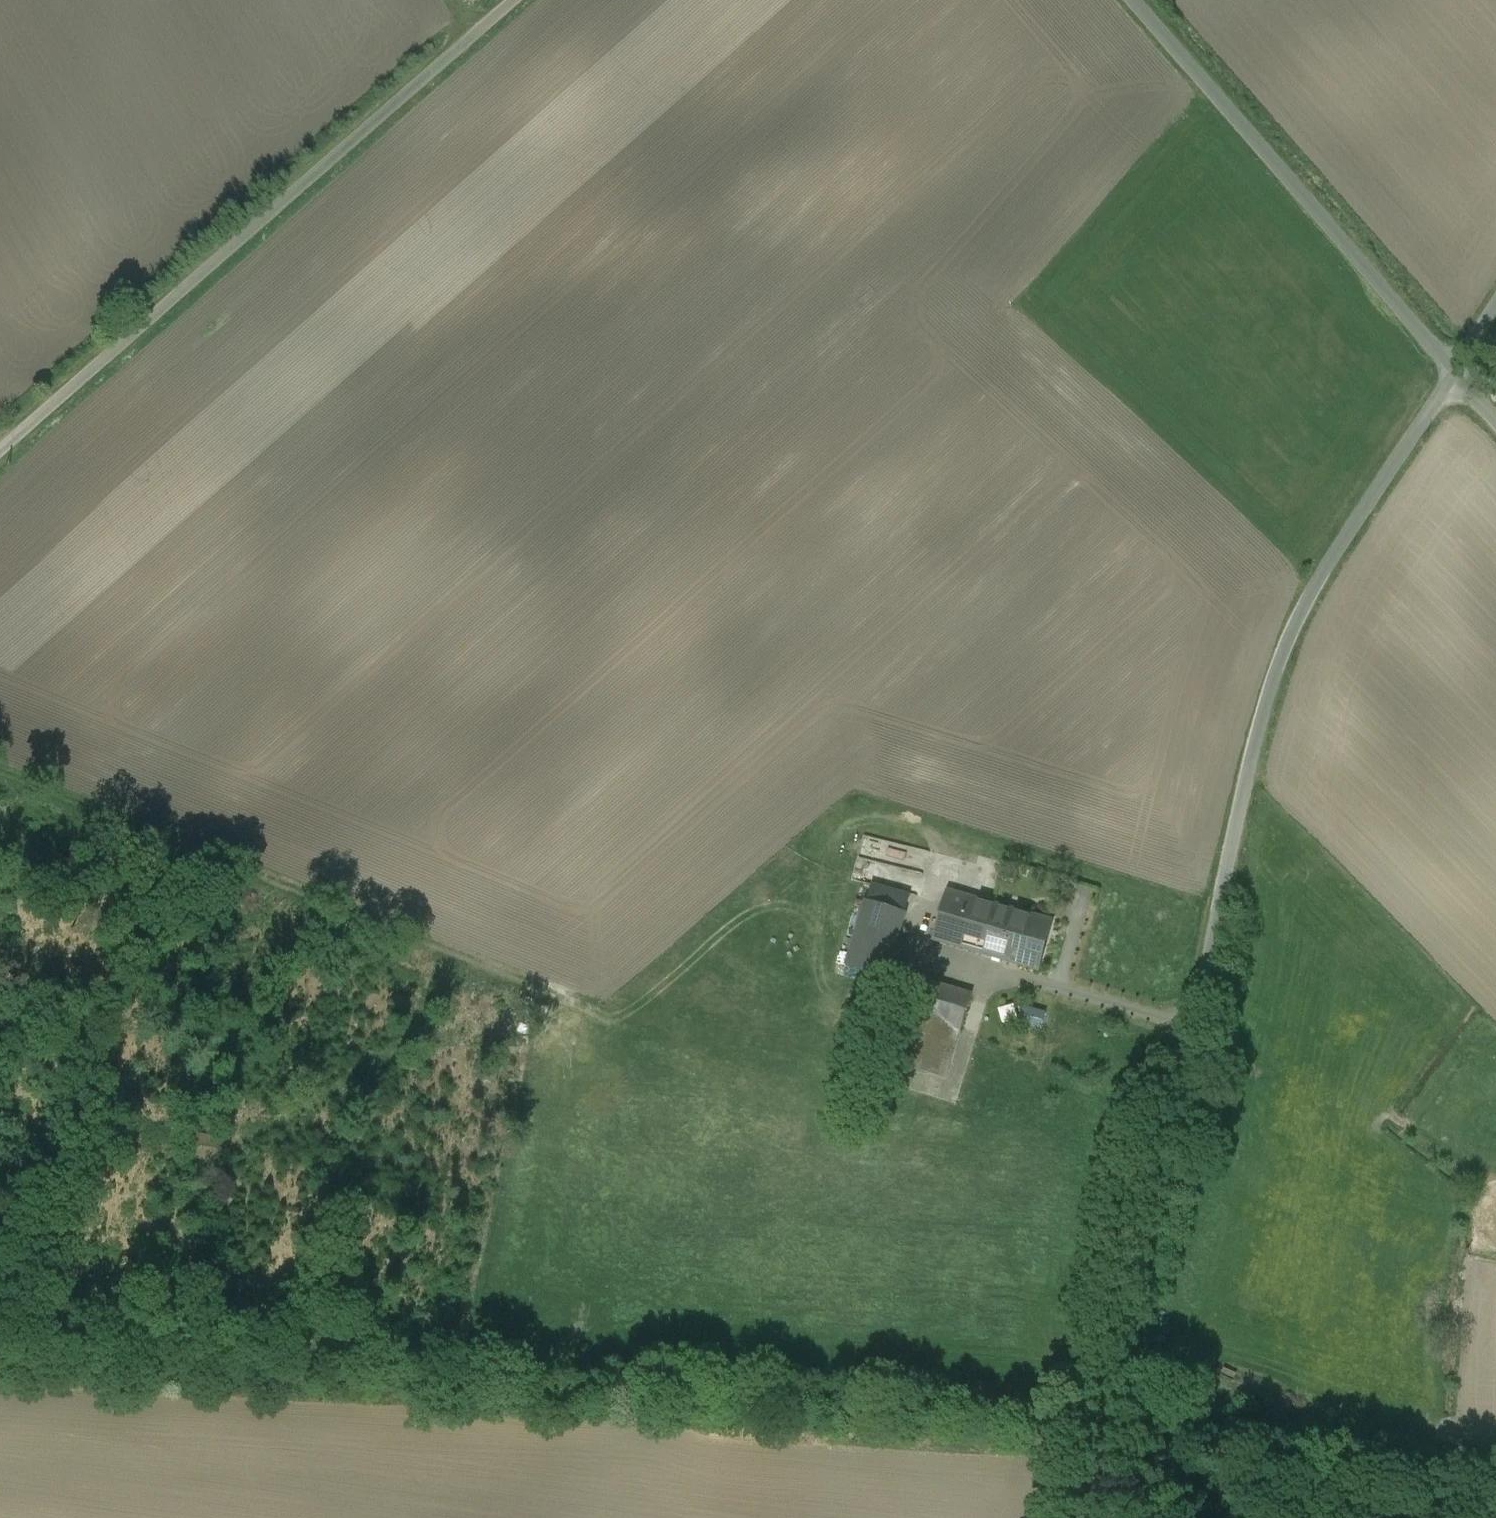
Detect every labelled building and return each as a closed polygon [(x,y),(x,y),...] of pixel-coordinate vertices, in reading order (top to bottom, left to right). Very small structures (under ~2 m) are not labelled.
[(1054,921),(948,890),(934,940),(1039,971),(1054,921)] [(905,914),(867,902),(848,964),(886,976),(905,914)] [(972,996),(909,977),(885,1061),(944,1078),(957,1033),(961,1034),(972,996)] [(1044,1030),(1050,1012),(1024,1004),(1019,1022),(1044,1030)]
